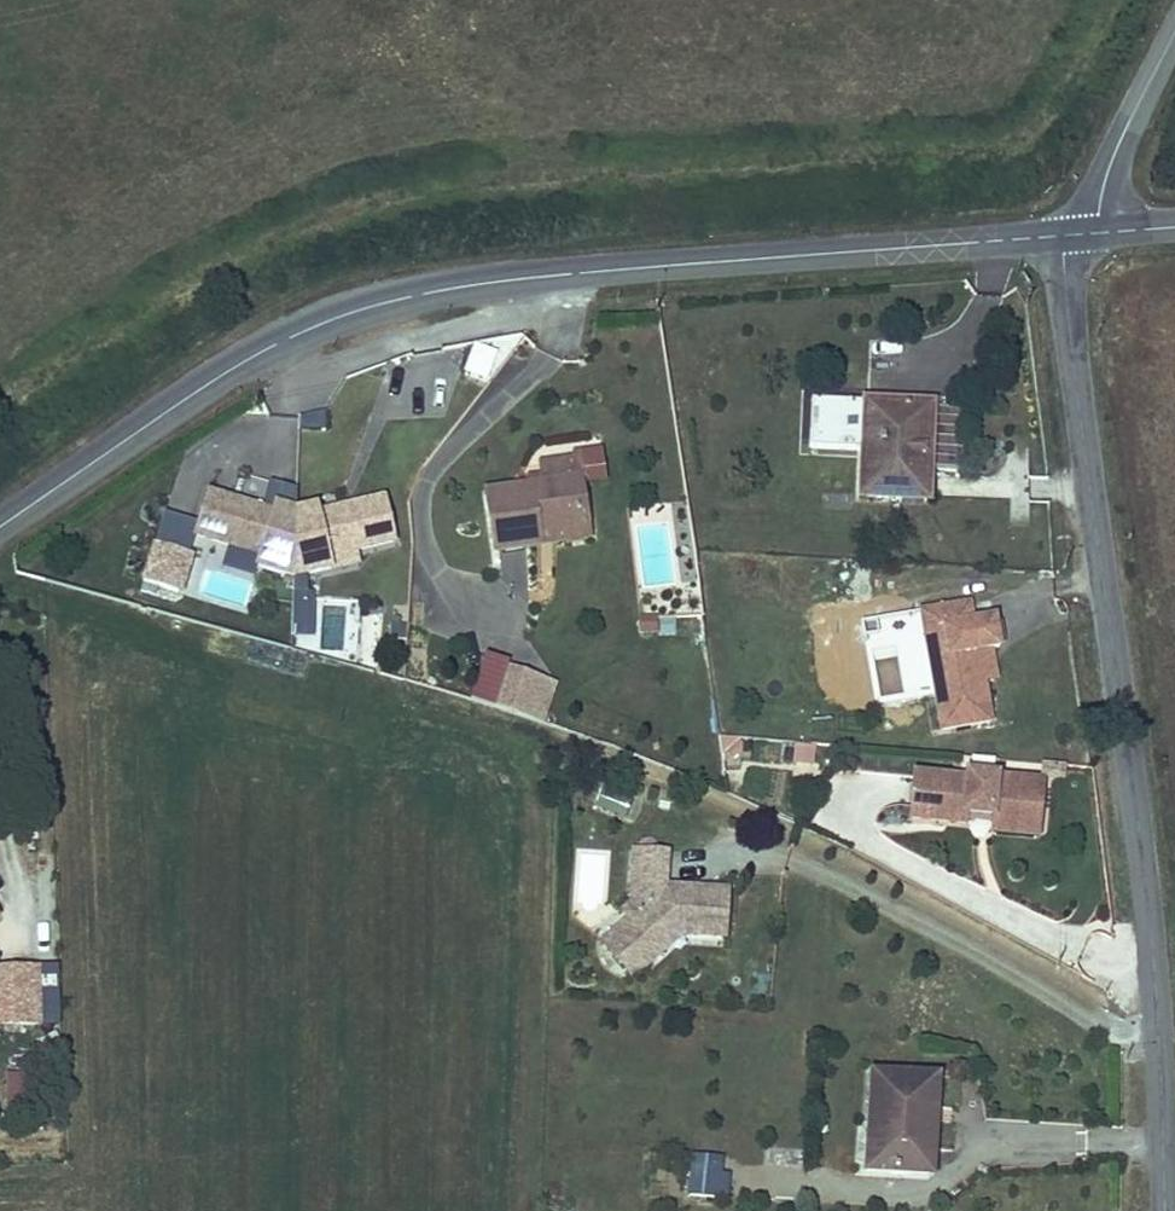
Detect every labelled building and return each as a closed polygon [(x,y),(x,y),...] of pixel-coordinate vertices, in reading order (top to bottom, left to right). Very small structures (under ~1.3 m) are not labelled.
[(936,416),(869,409),(863,498),(930,503),(936,416)] [(499,529),(547,522),(550,532),(595,524),(588,461),(599,458),(594,440),(548,447),(551,466),(493,476),(499,529)] [(258,560),(294,573),(298,503),(281,497),(277,506),(211,482),(194,527),(261,551),(258,560)] [(319,499),(298,503),(294,573),(359,562),(357,552),(396,545),(387,494),(321,506),(319,499)] [(157,543),(143,581),(179,594),(193,556),(157,543)] [(312,634),(313,587),(293,587),(292,634),(312,634)] [(949,639),(946,618),(972,613),(969,598),(922,606),(923,610),(928,642),(949,639)] [(937,693),(943,728),(993,720),(986,679),(1000,676),(993,641),(1003,639),(998,609),(972,613),(946,618),(949,639),(928,642),(937,693)] [(928,642),(923,610),(865,620),(879,703),(937,693),(928,642)] [(660,618),(643,617),(641,634),(659,635),(660,618)] [(477,697),(498,705),(512,666),(491,659),(477,697)] [(512,666),(498,705),(543,721),(557,683),(512,666)] [(812,766),(814,746),(793,744),(791,764),(812,766)] [(999,801),(1025,803),(1073,808),(1077,772),(1000,762),(996,773),(951,768),(944,812),(996,818),(999,801)] [(1070,833),(1073,808),(1025,803),(1021,828),(1070,833)] [(757,920),(761,874),(698,864),(702,833),(666,827),(658,876),(670,885),(625,926),(653,955),(699,914),(757,920)] [(24,896),(14,885),(21,878),(4,853),(0,855),(0,914),(24,896)] [(45,1024),(41,965),(0,968),(0,1028),(45,1024)] [(956,1050),(892,1048),(888,1142),(951,1146),(956,1050)] [(6,1099),(28,1096),(24,1071),(3,1073),(6,1099)] [(751,1175),(751,1150),(743,1148),(745,1129),(712,1126),(710,1172),(751,1175)]
